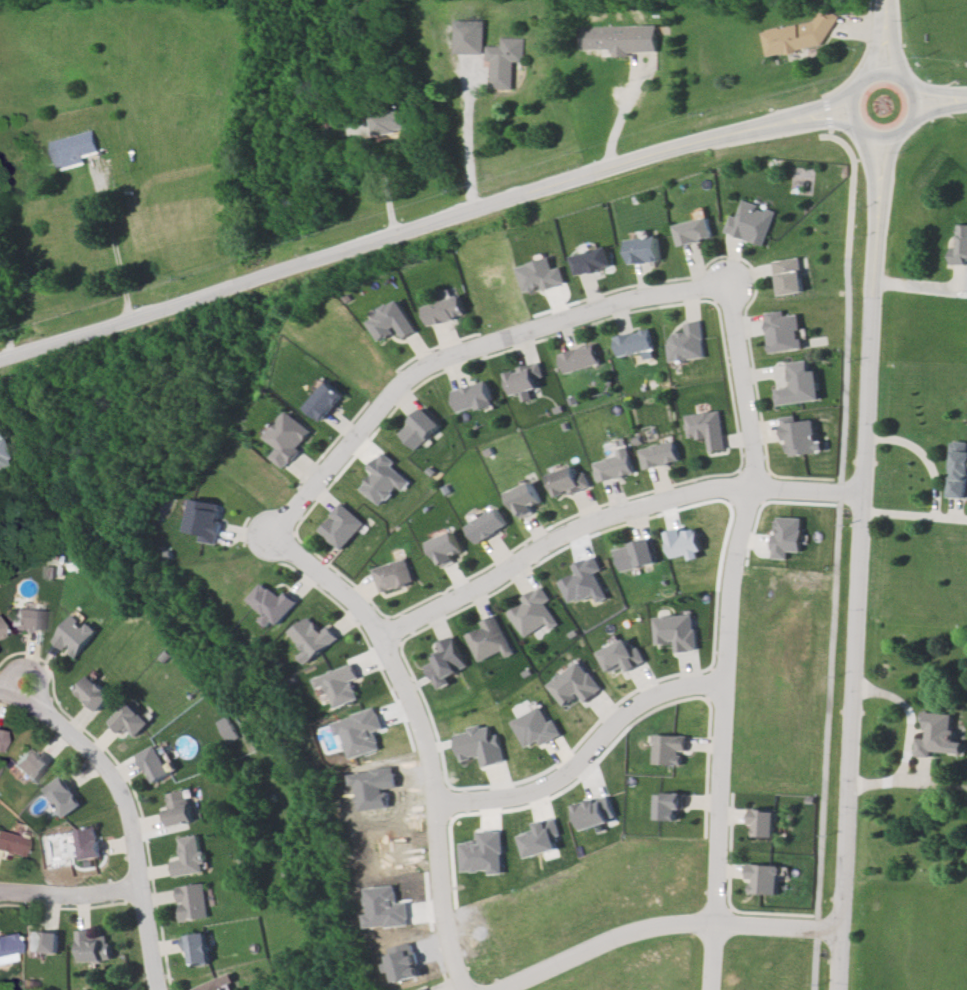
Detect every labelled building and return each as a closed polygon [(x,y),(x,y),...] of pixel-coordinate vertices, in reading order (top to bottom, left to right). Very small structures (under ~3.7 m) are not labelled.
[(763,34),(830,19),(835,39),(768,54),(763,34)] [(454,21),(484,21),(483,54),(454,54),(454,21)] [(582,27),(655,25),(656,51),(583,53),(582,27)] [(491,89),(491,47),(518,47),(518,89),(491,89)] [(372,117),(404,111),(408,132),(376,138),(372,117)] [(51,143),(77,136),(92,132),(98,152),(91,154),(83,156),(80,157),(81,161),(58,167),(56,164),(51,143)] [(743,199),(777,215),(762,246),(729,230),(743,199)] [(676,228),(707,218),(713,241),(682,250),(676,228)] [(960,223),(966,223),(966,266),(959,266),(960,223)] [(632,240),(658,238),(660,261),(634,264),(632,240)] [(574,259),(609,248),(615,268),(580,278),(574,259)] [(802,255),(806,294),(779,297),(775,258),(802,255)] [(423,308),(459,297),(465,317),(430,329),(423,308)] [(371,323),(399,302),(417,325),(389,347),(371,323)] [(800,309),(805,353),(770,357),(765,314),(800,309)] [(671,365),(666,332),(700,326),(706,359),(671,365)] [(615,338),(651,328),(657,349),(621,359),(615,338)] [(561,357),(596,346),(601,364),(566,374),(561,357)] [(513,400),(504,375),(542,361),(551,386),(513,400)] [(816,361),(820,401),(776,405),(771,365),(816,361)] [(306,411),(327,383),(345,397),(324,425),(306,411)] [(451,395),(486,383),(493,405),(457,416),(451,395)] [(718,408),(725,452),(693,457),(687,413),(718,408)] [(400,434),(425,411),(438,425),(413,449),(400,434)] [(266,437),(290,412),(312,435),(288,459),(266,437)] [(784,423),(814,421),(817,456),(787,458),(784,423)] [(12,459),(0,463),(0,430),(2,429),(12,459)] [(950,438),(966,439),(966,499),(946,497),(950,438)] [(675,441),(680,464),(647,473),(641,450),(675,441)] [(627,451),(633,471),(601,480),(595,460),(627,451)] [(589,485),(558,498),(548,477),(579,463),(589,485)] [(532,485),(541,506),(518,516),(509,495),(532,485)] [(224,506),(218,546),(187,541),(193,501),(224,506)] [(341,550),(320,531),(343,505),(364,524),(341,550)] [(507,526),(479,546),(469,530),(497,511),(507,526)] [(453,534),(461,551),(436,562),(429,545),(453,534)] [(648,540),(656,560),(625,571),(617,551),(648,540)] [(413,583),(379,597),(370,574),(404,560),(413,583)] [(251,599),(267,580),(299,607),(283,626),(251,599)] [(525,637),(508,611),(537,592),(554,618),(525,637)] [(6,609),(41,611),(39,636),(4,633),(6,609)] [(293,635),(314,615),(336,639),(314,659),(293,635)] [(69,619),(95,639),(78,661),(52,641),(69,619)] [(479,662),(466,637),(496,622),(508,647),(479,662)] [(435,682),(422,654),(454,639),(468,666),(435,682)] [(353,664),(369,695),(331,714),(314,683),(353,664)] [(89,676),(111,697),(99,711),(76,689),(89,676)] [(131,702),(150,722),(131,741),(112,721),(131,702)] [(923,710),(959,712),(957,752),(920,750),(923,710)] [(657,764),(659,735),(684,736),(682,765),(657,764)] [(156,745),(173,775),(153,785),(137,755),(156,745)] [(10,763),(27,746),(48,767),(32,784),(10,763)] [(43,791),(63,777),(82,803),(63,817),(43,791)] [(191,790),(198,820),(169,826),(162,796),(191,790)] [(657,819),(658,795),(680,795),(679,820),(657,819)] [(752,834),(754,810),(775,811),(774,835),(752,834)] [(75,830),(96,827),(100,858),(80,860),(75,830)] [(15,853),(0,849),(0,833),(19,839),(15,853)] [(199,835),(205,871),(176,876),(170,839),(199,835)] [(752,894),(754,861),(779,862),(777,895),(752,894)] [(204,884),(211,916),(184,921),(177,889),(204,884)] [(13,958),(0,962),(0,932),(5,931),(13,958)] [(24,950),(25,931),(58,934),(57,953),(24,950)] [(77,960),(75,936),(110,932),(113,956),(77,960)] [(207,934),(210,963),(192,966),(188,937),(207,934)] [(221,976),(227,989),(198,989),(197,987),(221,976)]
